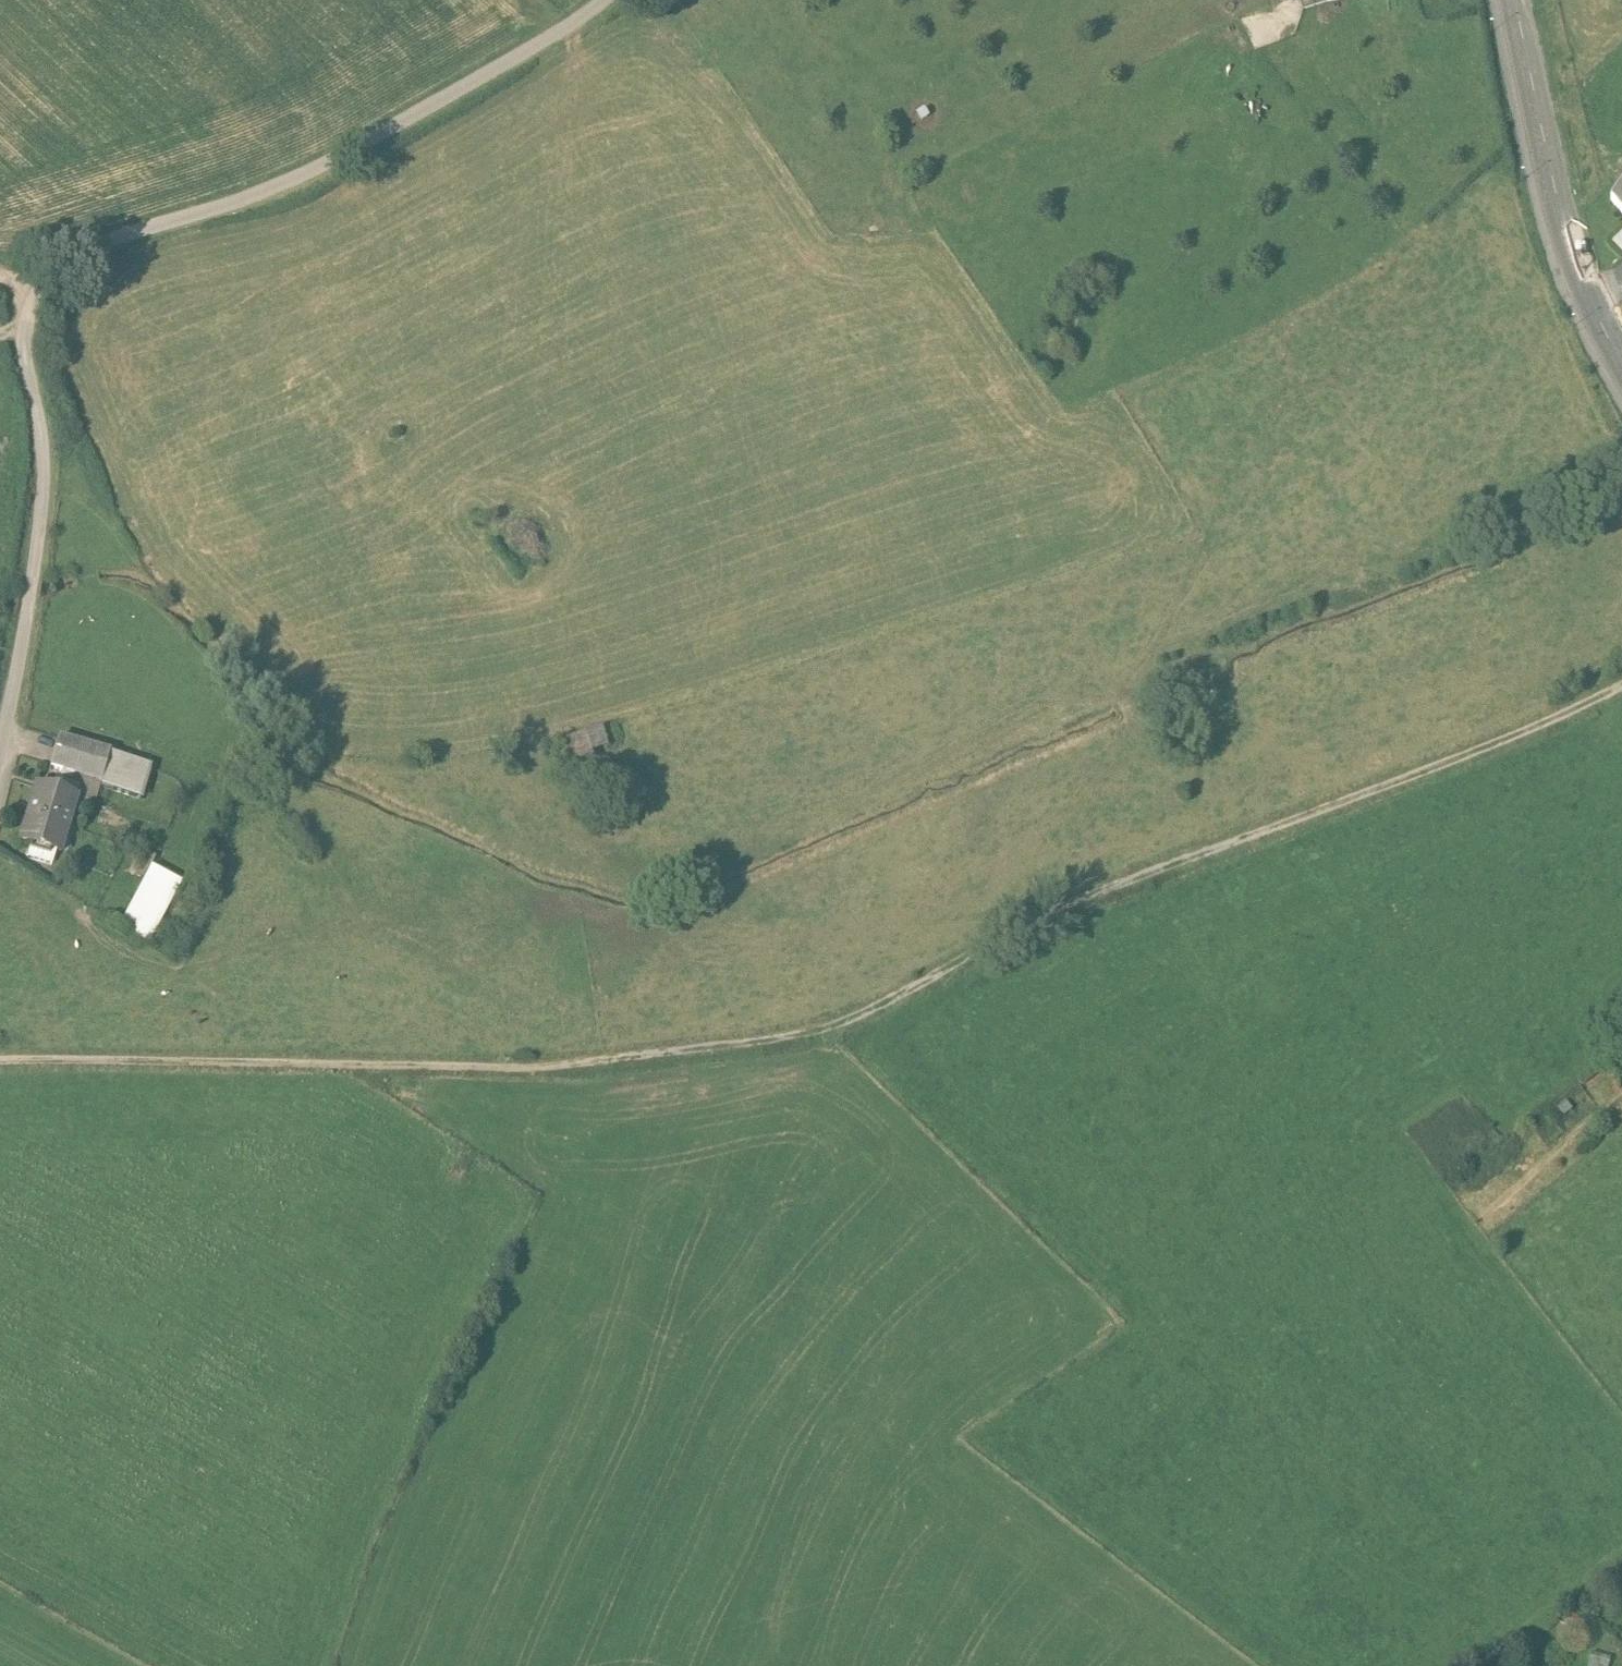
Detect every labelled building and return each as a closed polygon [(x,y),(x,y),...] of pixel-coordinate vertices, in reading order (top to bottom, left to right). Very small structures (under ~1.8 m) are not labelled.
[(1612,205),(1621,216),(1621,196),(1612,205)] [(573,762),(608,750),(601,728),(565,740),(573,762)] [(149,766),(61,739),(53,765),(141,792),(149,766)] [(77,798),(38,787),(22,844),(61,854),(77,798)] [(149,940),(180,882),(154,868),(123,926),(149,940)]
